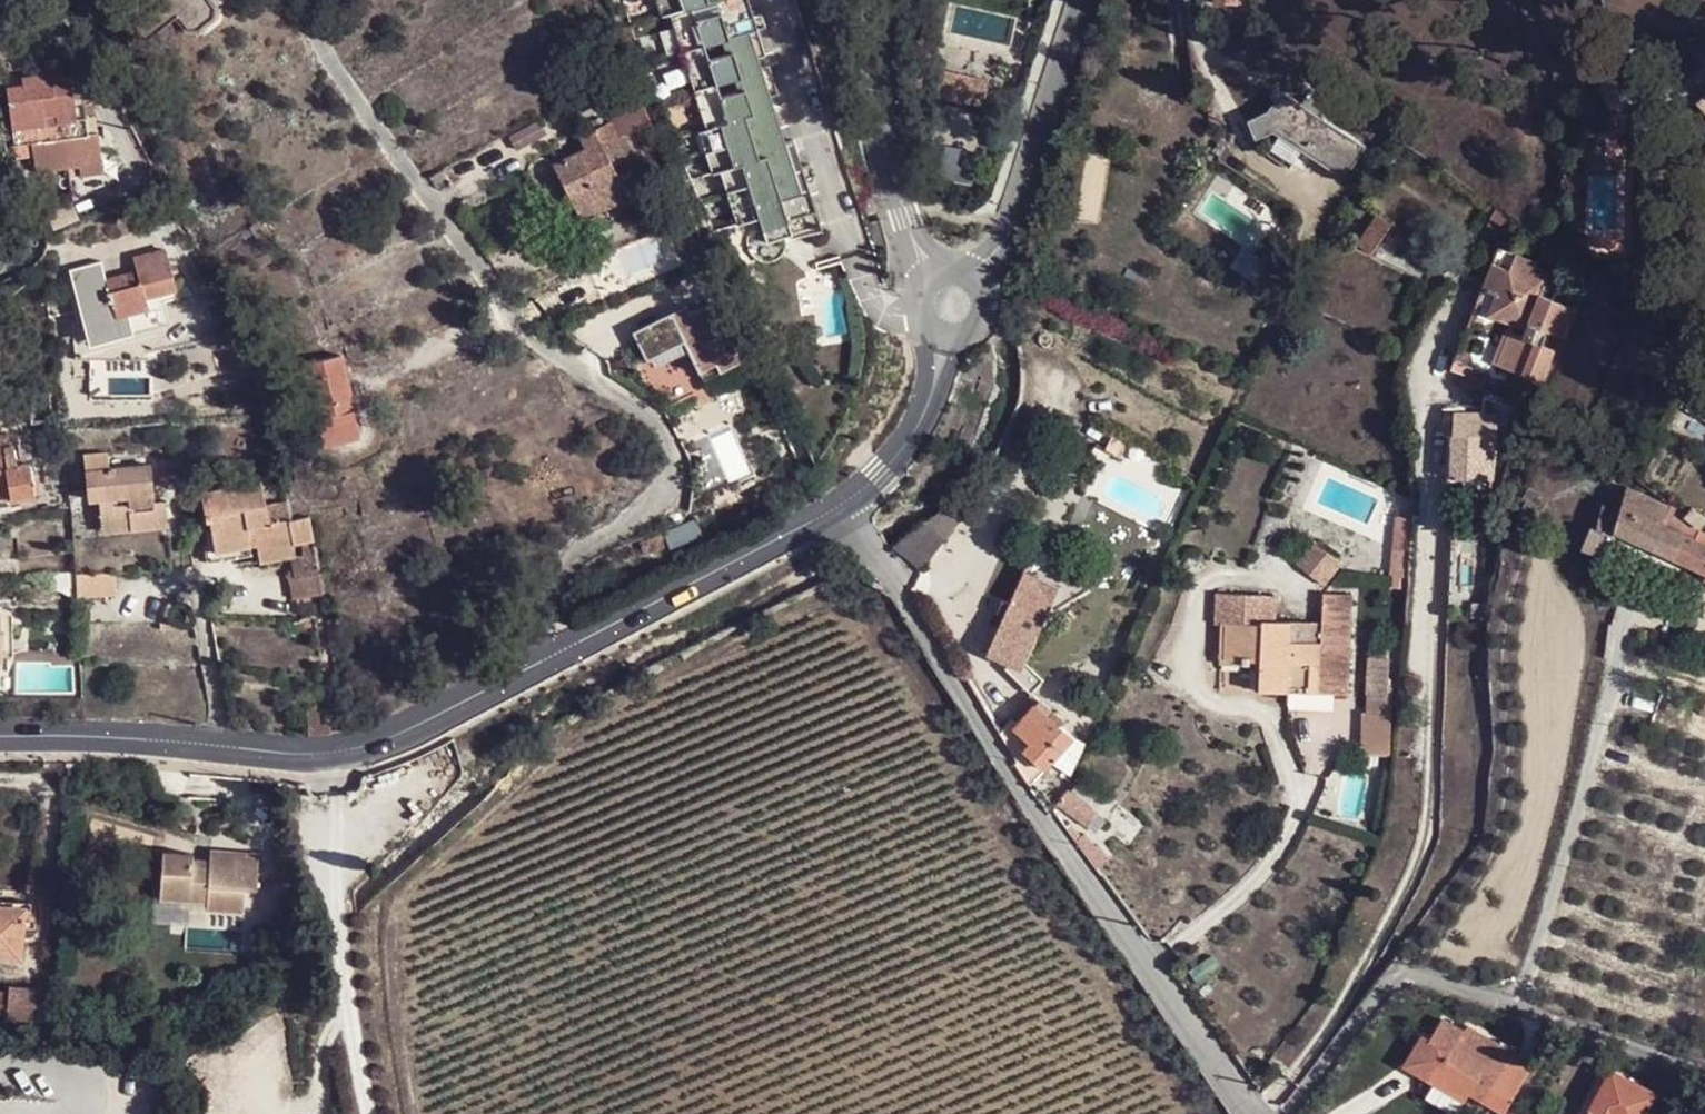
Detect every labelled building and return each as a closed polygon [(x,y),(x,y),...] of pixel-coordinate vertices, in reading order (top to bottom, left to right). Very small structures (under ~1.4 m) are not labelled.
[(655,17),(665,15),(690,6),(709,0),(650,0),(655,17)] [(677,51),(701,44),(719,39),(738,33),(733,20),(753,13),(749,0),(715,0),(719,12),(694,20),(690,6),(665,15),(677,51)] [(753,13),(733,20),(738,33),(758,27),(753,13)] [(677,51),(690,89),(713,81),(731,77),(750,70),(745,58),(758,54),(765,51),(758,27),(738,33),(719,39),(725,53),(707,58),(701,44),(677,51)] [(758,54),(745,58),(750,70),(762,67),(758,54)] [(41,60),(21,63),(24,85),(8,87),(15,142),(32,140),(88,133),(85,107),(75,109),(71,73),(63,75),(60,58),(41,60)] [(690,89),(703,128),(762,111),(758,98),(770,95),(778,91),(769,65),(762,67),(750,70),(731,77),(738,91),(718,96),(713,81),(690,89)] [(1704,106),(1704,71),(1699,65),(1678,87),(1686,95),(1692,91),(1700,100),(1704,106)] [(942,71),(941,99),(984,102),(986,74),(942,71)] [(1602,89),(1617,85),(1613,71),(1598,75),(1602,89)] [(1281,90),(1268,111),(1249,120),(1257,138),(1274,131),(1279,134),(1302,149),(1345,178),(1366,146),(1281,90)] [(1700,100),(1692,91),(1686,95),(1695,106),(1696,105),(1704,115),(1704,106),(1700,100)] [(773,106),(770,95),(758,98),(762,111),(773,106)] [(661,144),(640,97),(624,104),(634,129),(645,150),(661,144)] [(625,133),(634,129),(624,104),(607,111),(611,120),(618,136),(625,133)] [(773,106),(762,111),(764,119),(776,115),(773,106)] [(694,132),(707,173),(769,154),(768,147),(784,141),(776,115),(764,119),(762,111),(703,128),(694,132)] [(539,119),(508,135),(516,150),(546,133),(539,119)] [(634,155),(625,133),(618,136),(611,120),(579,137),(583,148),(553,164),(582,219),(627,196),(613,165),(634,155)] [(98,132),(88,133),(32,140),(35,166),(56,163),(57,168),(81,165),(80,160),(101,158),(98,132)] [(1302,149),(1279,134),(1267,153),(1290,168),(1302,149)] [(784,141),(768,147),(769,154),(771,160),(796,152),(792,138),(784,141)] [(974,176),(974,147),(943,147),(943,175),(974,176)] [(769,154),(707,173),(720,213),(787,193),(785,188),(805,179),(796,152),(771,160),(769,154)] [(101,158),(80,160),(81,165),(82,174),(103,171),(101,158)] [(805,179),(785,188),(787,193),(790,199),(811,192),(805,179)] [(787,193),(720,213),(725,225),(756,217),(760,227),(747,233),(754,257),(782,250),(778,237),(792,233),(793,238),(823,229),(811,192),(790,199),(787,193)] [(871,195),(860,198),(865,215),(876,211),(871,195)] [(1369,207),(1361,201),(1354,210),(1362,217),(1369,207)] [(1504,229),(1512,218),(1497,208),(1490,218),(1504,229)] [(1357,243),(1370,252),(1392,222),(1378,213),(1357,243)] [(272,232),(263,217),(249,225),(258,239),(272,232)] [(179,298),(167,247),(134,256),(137,270),(108,276),(121,331),(142,326),(143,331),(173,324),(168,301),(179,298)] [(1530,268),(1534,260),(1498,248),(1470,321),(1476,323),(1463,358),(1458,356),(1455,361),(1487,374),(1491,363),(1543,383),(1556,349),(1543,344),(1548,333),(1565,339),(1576,309),(1542,295),(1549,277),(1530,268)] [(1449,265),(1432,252),(1425,263),(1441,275),(1449,265)] [(1549,277),(1534,260),(1530,268),(1549,277)] [(295,298),(278,306),(285,318),(301,311),(295,298)] [(693,321),(686,306),(632,331),(646,359),(684,342),(702,381),(737,364),(712,307),(702,312),(704,315),(693,321)] [(1470,321),(1458,356),(1463,358),(1476,323),(1470,321)] [(341,356),(305,365),(323,445),(341,440),(360,436),(341,356)] [(1454,411),(1449,410),(1445,477),(1451,478),(1454,411)] [(1454,411),(1451,478),(1482,479),(1484,435),(1485,413),(1454,411)] [(0,423),(0,435),(10,433),(12,445),(15,444),(19,444),(22,458),(32,456),(27,426),(25,423),(23,421),(18,419),(0,423)] [(10,490),(11,499),(34,496),(33,493),(39,492),(36,473),(31,474),(29,463),(18,465),(15,444),(12,445),(10,433),(0,435),(0,492),(10,490)] [(1497,436),(1484,435),(1482,479),(1495,480),(1497,436)] [(129,514),(130,527),(168,524),(166,500),(153,501),(151,464),(110,468),(108,453),(85,455),(88,500),(99,499),(101,516),(129,514)] [(295,544),(314,540),(309,515),(292,517),(290,509),(289,509),(287,509),(286,510),(285,511),(284,512),(283,515),(282,516),(282,518),(283,519),(270,522),(266,504),(262,482),(201,493),(205,516),(207,515),(216,559),(251,552),(247,535),(245,526),(253,524),(255,533),(258,550),(295,544)] [(1626,488),(1620,510),(1614,530),(1616,531),(1700,569),(1704,571),(1704,542),(1703,541),(1704,535),(1704,530),(1669,508),(1626,488)] [(11,500),(11,499),(10,490),(0,492),(0,501),(11,500)] [(289,509),(290,509),(288,499),(266,504),(270,522),(283,519),(282,518),(282,516),(283,515),(284,512),(285,511),(286,510),(287,509),(289,509)] [(14,516),(11,500),(0,501),(0,517),(14,516)] [(924,521),(892,546),(922,569),(963,532),(944,503),(924,521)] [(1614,537),(1616,531),(1614,530),(1620,510),(1602,505),(1595,529),(1609,535),(1614,537)] [(102,529),(130,527),(129,514),(101,516),(102,529)] [(251,556),(251,552),(216,559),(207,515),(205,516),(198,517),(207,564),(251,556)] [(1390,575),(1407,576),(1411,519),(1395,518),(1390,575)] [(247,535),(255,533),(253,524),(245,526),(247,535)] [(1595,529),(1590,527),(1581,550),(1600,558),(1609,535),(1595,529)] [(1296,560),(1322,583),(1340,564),(1315,540),(1296,560)] [(258,550),(260,563),(297,557),(295,544),(258,550)] [(316,552),(297,557),(301,577),(320,573),(316,552)] [(1064,588),(1030,571),(989,653),(1024,670),(1064,588)] [(323,593),(320,573),(301,577),(296,578),(299,598),(323,593)] [(116,575),(78,577),(80,596),(117,593),(116,575)] [(1263,620),(1264,595),(1215,593),(1214,623),(1221,623),(1219,659),(1261,661),(1260,690),(1320,693),(1323,643),(1292,642),(1293,622),(1277,621),(1263,620)] [(1324,593),(1324,603),(1353,605),(1354,594),(1324,593)] [(1278,595),(1264,595),(1263,620),(1277,621),(1278,595)] [(1323,643),(1320,693),(1349,694),(1353,605),(1324,603),(1323,623),(1323,643)] [(1323,623),(1293,622),(1292,642),(1323,643),(1323,623)] [(0,655),(12,655),(12,639),(0,639),(0,655)] [(1101,692),(1094,688),(1090,695),(1098,700),(1101,692)] [(1012,718),(999,733),(1017,761),(1014,765),(1030,786),(1072,737),(1057,726),(1052,721),(1034,707),(1019,724),(1012,718)] [(1388,755),(1390,713),(1361,712),(1358,754),(1388,755)] [(1056,717),(1052,721),(1057,726),(1061,721),(1056,717)] [(1068,791),(1059,805),(1087,826),(1097,813),(1068,791)] [(195,865),(195,859),(196,854),(180,853),(165,852),(162,901),(209,904),(208,912),(245,914),(247,888),(259,889),(262,855),(212,851),(212,860),(211,866),(195,865)] [(20,958),(22,934),(24,910),(0,909),(0,957),(20,958)] [(52,1026),(55,989),(11,986),(10,993),(0,992),(0,1018),(52,1026)] [(1502,1113),(1516,1093),(1533,1065),(1468,1027),(1463,1033),(1444,1020),(1430,1041),(1422,1036),(1405,1064),(1433,1082),(1466,1102),(1471,1094),(1484,1103),(1502,1113)] [(1611,1070),(1589,1113),(1644,1113),(1655,1095),(1611,1070)] [(1452,1113),(1459,1113),(1466,1102),(1433,1082),(1423,1097),(1452,1113)] [(1484,1103),(1477,1113),(1502,1113),(1484,1103)]
